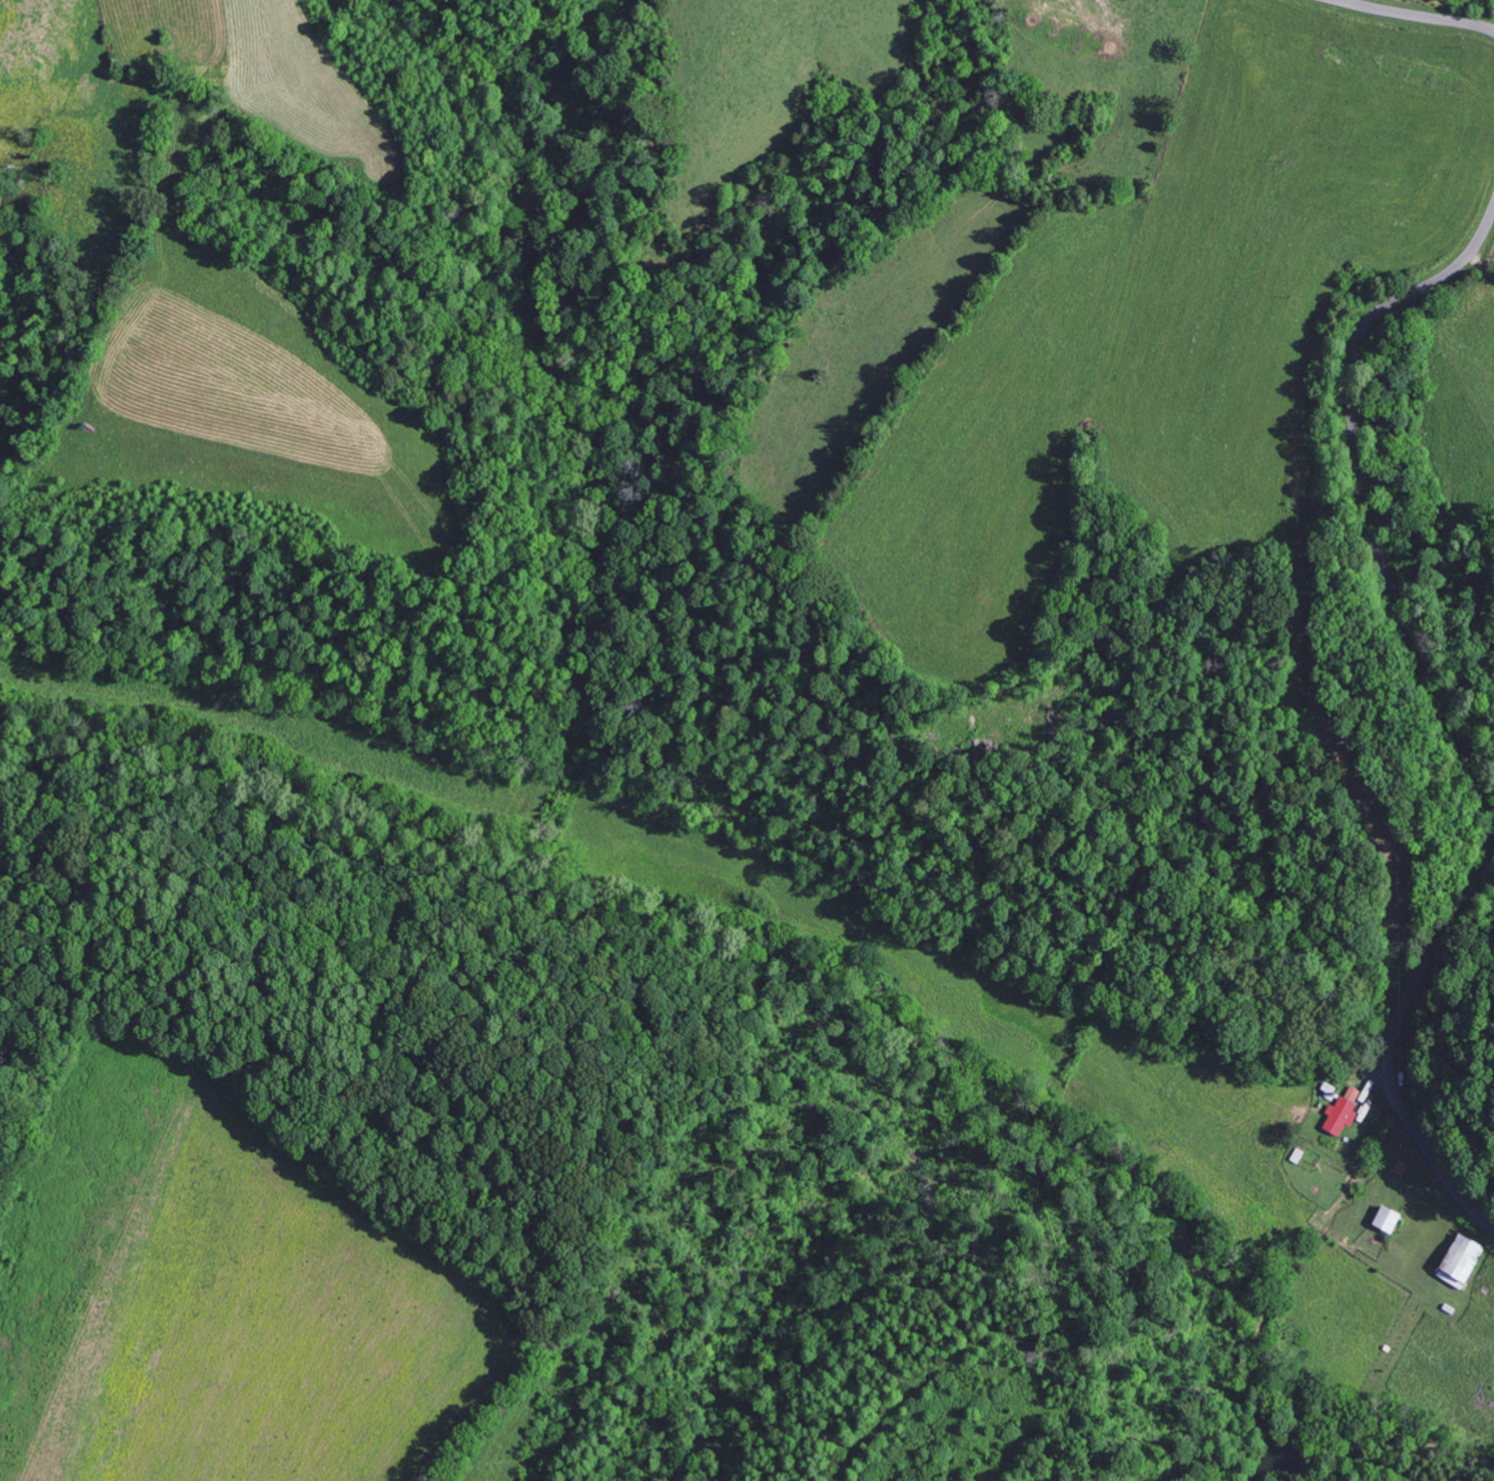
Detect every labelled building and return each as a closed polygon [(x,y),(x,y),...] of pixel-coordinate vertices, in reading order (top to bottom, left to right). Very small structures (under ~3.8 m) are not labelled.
[(1360,1092),(1347,1085),(1335,1107),(1328,1104),(1323,1113),(1328,1115),(1321,1128),(1339,1138),(1352,1114),(1349,1112),(1360,1092)] [(1397,1213),(1377,1206),(1369,1227),(1390,1234),(1397,1213)] [(1482,1247),(1456,1233),(1433,1275),(1459,1289),(1482,1247)]
